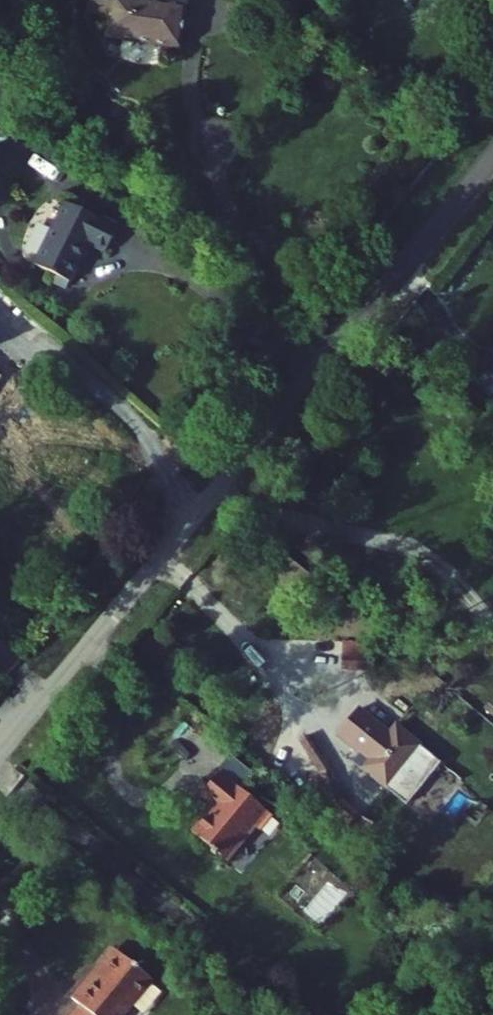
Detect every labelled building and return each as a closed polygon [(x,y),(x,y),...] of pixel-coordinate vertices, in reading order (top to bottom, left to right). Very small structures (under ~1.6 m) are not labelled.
[(68,14),(92,18),(96,0),(70,0),(68,14)] [(438,9),(453,14),(458,0),(442,0),(438,9)] [(104,37),(102,49),(110,50),(170,58),(181,54),(185,22),(116,13),(113,32),(104,37)] [(67,297),(83,305),(105,269),(121,278),(134,257),(81,226),(47,285),(67,297)] [(62,306),(78,314),(83,305),(67,297),(62,306)] [(343,643),(343,669),(369,669),(369,643),(343,643)] [(375,740),(430,786),(449,764),(425,744),(414,757),(405,750),(408,747),(385,728),(375,740)] [(388,788),(412,808),(430,786),(375,740),(365,752),(388,771),(391,768),(399,774),(388,788)] [(335,769),(311,776),(321,808),(345,801),(335,769)] [(275,818),(223,776),(204,798),(222,812),(217,819),(213,815),(196,836),(230,865),(258,831),(262,834),(275,818)] [(163,990),(127,961),(101,993),(93,986),(78,1004),(89,1013),(87,1014),(142,1014),(163,990)]
